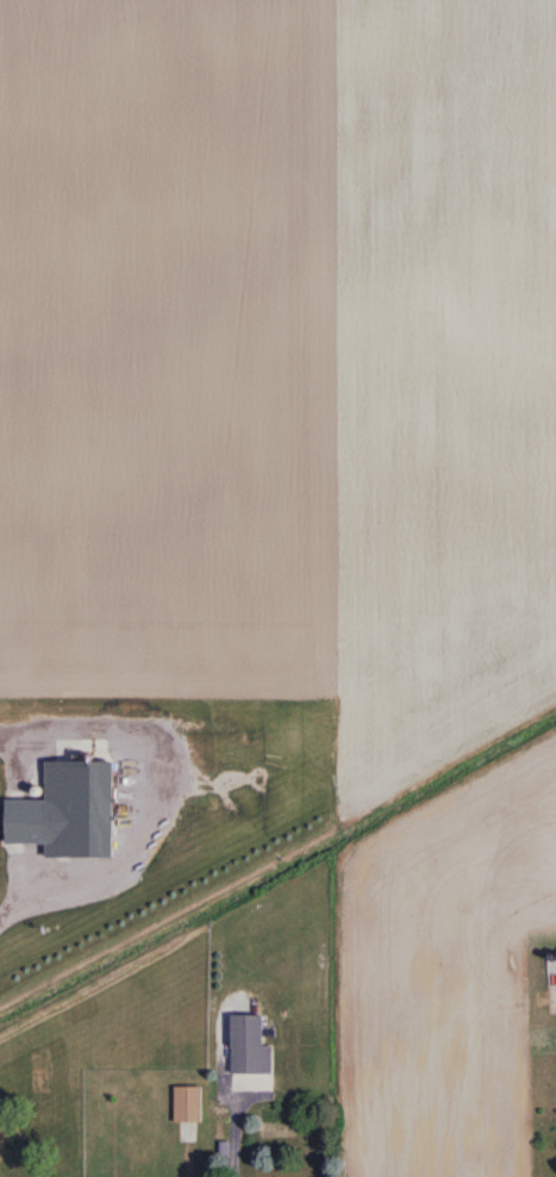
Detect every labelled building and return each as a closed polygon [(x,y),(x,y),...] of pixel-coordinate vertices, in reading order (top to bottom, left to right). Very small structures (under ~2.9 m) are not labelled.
[(233,1074),(274,1074),(274,1046),(265,1046),(265,1016),(233,1016),(233,1074)] [(177,1088),(176,1123),(203,1123),(203,1088),(177,1088)]
